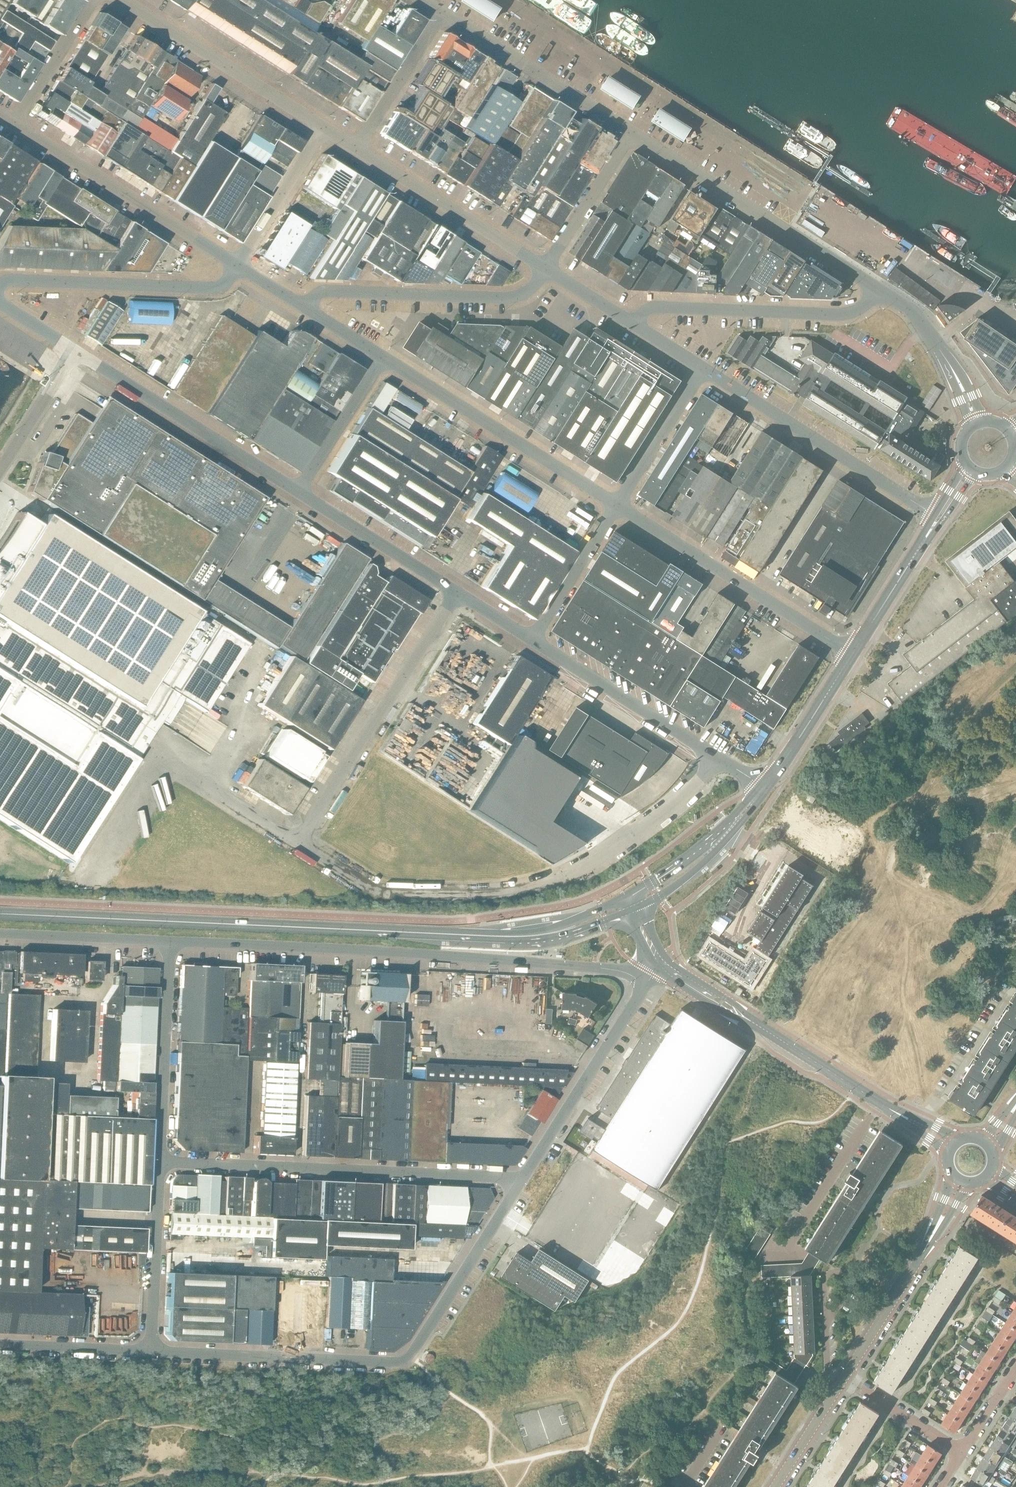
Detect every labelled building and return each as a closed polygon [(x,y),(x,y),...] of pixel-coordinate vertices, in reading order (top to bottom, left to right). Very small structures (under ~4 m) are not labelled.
[(10,0),(0,0),(0,16),(8,3),(10,0)] [(40,0),(10,0),(8,3),(30,17),(40,0)] [(55,0),(40,0),(30,17),(40,23),(55,0)] [(57,34),(78,0),(55,0),(40,23),(57,34)] [(184,9),(189,0),(169,0),(184,9)] [(316,22),(290,6),(281,0),(189,0),(184,9),(299,82),(325,40),(312,31),(317,23),(315,22),(316,22)] [(290,6),(316,22),(329,0),(293,0),(290,6)] [(335,22),(335,23),(363,40),(373,24),(374,24),(383,9),(389,12),(394,3),(389,0),(349,0),(335,22)] [(472,7),(483,14),(490,2),(487,0),(477,0),(472,7)] [(490,2),(483,14),(493,20),(501,9),(490,2)] [(52,41),(57,34),(40,23),(30,17),(8,3),(0,16),(0,20),(6,25),(19,33),(11,46),(13,47),(23,53),(31,41),(47,50),(52,41)] [(406,8),(390,34),(407,45),(424,19),(406,8)] [(113,21),(99,12),(56,80),(63,84),(80,95),(86,85),(106,53),(96,47),(113,21)] [(9,50),(11,46),(19,33),(6,25),(0,20),(0,64),(9,50)] [(123,27),(113,21),(96,47),(106,53),(123,27)] [(390,34),(374,24),(373,24),(363,40),(358,48),(362,50),(362,51),(392,69),(397,62),(407,45),(390,34)] [(444,32),(428,57),(442,66),(441,67),(453,74),(469,48),(460,42),(452,38),(453,37),(444,32)] [(125,109),(161,52),(135,35),(98,92),(125,109)] [(325,40),(299,82),(336,105),(359,120),(378,92),(377,91),(384,81),(392,69),(362,51),(362,50),(358,48),(351,43),(347,49),(359,56),(357,59),(325,40)] [(23,53),(38,63),(47,50),(31,41),(23,53)] [(16,98),(31,75),(38,63),(23,53),(13,47),(0,68),(0,91),(15,101),(16,98)] [(452,75),(448,82),(460,89),(481,55),(469,48),(453,74),(452,75)] [(125,109),(118,119),(122,121),(133,128),(139,119),(148,105),(176,61),(161,52),(125,109)] [(454,99),(449,106),(462,115),(463,115),(495,65),(496,64),(481,55),(460,89),(454,99)] [(396,106),(393,111),(419,127),(433,136),(438,127),(438,128),(445,117),(456,124),(462,115),(449,106),(437,99),(442,91),(448,82),(452,75),(453,74),(441,67),(442,66),(428,57),(425,61),(411,83),(420,88),(405,112),(396,106)] [(176,61),(148,105),(171,119),(183,100),(175,95),(190,71),(176,61)] [(502,69),(492,85),(489,89),(501,97),(504,93),(514,76),(502,69)] [(198,76),(190,71),(175,95),(183,100),(198,76)] [(619,84),(609,78),(602,89),(611,95),(619,84)] [(96,120),(103,109),(101,108),(80,95),(63,84),(56,80),(49,91),(96,120)] [(201,99),(168,151),(178,157),(192,165),(198,155),(197,155),(224,112),(208,102),(218,87),(210,83),(201,98),(201,99)] [(619,84),(611,95),(622,102),(629,90),(619,84)] [(98,92),(86,85),(80,95),(101,108),(103,109),(118,119),(125,109),(98,92)] [(489,89),(492,85),(491,85),(464,127),(489,143),(490,143),(516,101),(513,99),(504,93),(501,97),(489,89)] [(513,158),(550,99),(531,87),(516,111),(507,125),(518,132),(517,134),(502,125),(490,143),(513,158)] [(629,90),(622,102),(632,108),(639,97),(629,90)] [(49,91),(47,94),(40,106),(47,110),(50,106),(62,113),(67,116),(78,123),(90,131),(96,120),(49,91)] [(442,91),(437,99),(449,106),(454,99),(442,91)] [(567,110),(550,99),(513,158),(512,159),(500,178),(509,184),(517,189),(564,115),(567,110)] [(62,113),(50,106),(47,110),(40,106),(35,113),(54,125),(62,113)] [(122,121),(118,119),(103,109),(96,120),(90,131),(82,143),(101,155),(122,121)] [(670,116),(660,110),(653,121),(662,128),(670,116)] [(393,111),(379,133),(405,150),(419,127),(393,111)] [(59,129),(67,116),(62,113),(54,125),(59,129)] [(259,114),(238,148),(260,162),(271,145),(270,145),(274,138),(281,127),(260,114),(259,114)] [(533,191),(537,185),(576,123),(564,115),(517,189),(529,197),(533,191)] [(78,123),(67,116),(59,129),(70,136),(78,123)] [(670,116),(662,128),(673,135),(681,123),(670,116)] [(550,194),(552,191),(571,160),(593,126),(579,117),(576,123),(537,185),(545,191),(550,194)] [(101,155),(119,167),(141,133),(133,128),(122,121),(101,155)] [(82,143),(90,131),(78,123),(70,136),(82,143)] [(681,123),(673,135),(683,141),(690,129),(681,123)] [(593,126),(571,160),(591,173),(613,139),(606,135),(600,131),(593,126)] [(281,127),(274,138),(278,141),(295,151),(296,148),(300,143),(302,140),(281,127)] [(433,136),(419,127),(405,150),(419,158),(433,136)] [(438,127),(433,136),(419,158),(431,165),(450,135),(438,128),(438,127)] [(144,135),(141,133),(119,167),(133,175),(154,141),(144,135)] [(460,141),(456,139),(450,135),(431,165),(441,172),(459,143),(461,145),(462,142),(460,141)] [(447,176),(461,184),(486,145),(473,136),(459,158),(455,156),(444,174),(447,176)] [(233,156),(207,140),(198,155),(192,165),(170,199),(196,215),(233,156)] [(154,141),(133,175),(146,184),(168,150),(164,148),(163,147),(154,141)] [(278,141),(269,156),(285,166),(286,165),(295,151),(278,141)] [(14,191),(33,160),(5,142),(0,150),(0,198),(7,202),(14,191)] [(487,143),(461,185),(471,191),(485,201),(500,178),(512,159),(487,143)] [(196,215),(217,229),(246,183),(267,196),(280,176),(237,149),(233,156),(196,215)] [(156,190),(178,157),(168,151),(168,150),(146,184),(156,190)] [(646,160),(633,152),(607,193),(620,202),(646,160)] [(357,175),(322,153),(299,190),(304,193),(306,191),(335,209),(357,175)] [(156,190),(170,199),(192,165),(178,157),(156,190)] [(550,194),(570,207),(580,191),(591,173),(571,160),(552,191),(550,194)] [(633,210),(659,169),(646,160),(620,202),(633,210)] [(58,175),(38,163),(20,191),(16,198),(23,203),(20,208),(30,215),(40,200),(42,201),(58,176),(58,175)] [(640,228),(644,222),(663,191),(672,177),(659,169),(633,210),(627,219),(634,224),(640,228)] [(335,209),(320,233),(331,240),(346,249),(359,229),(360,228),(382,192),(357,175),(335,209)] [(68,182),(58,176),(42,201),(40,200),(30,215),(29,217),(35,220),(45,205),(51,208),(68,182)] [(644,222),(640,228),(650,234),(655,225),(658,227),(681,191),(684,187),(685,185),(672,177),(663,191),(644,222)] [(494,206),(509,184),(500,178),(485,201),(494,206)] [(77,188),(68,182),(51,208),(77,225),(86,212),(69,201),(77,188)] [(267,196),(246,183),(217,229),(237,242),(267,196)] [(533,191),(529,197),(524,204),(524,205),(557,227),(570,207),(550,194),(545,191),(537,185),(533,191)] [(69,201),(86,212),(95,199),(77,188),(69,201)] [(690,191),(667,227),(674,231),(675,231),(675,229),(681,233),(682,231),(684,228),(694,234),(693,237),(692,239),(696,242),(699,237),(700,236),(718,209),(703,199),(704,197),(698,193),(697,194),(696,194),(696,195),(690,191)] [(382,192),(360,228),(372,235),(375,230),(382,219),(395,199),(382,192)] [(607,193),(601,202),(627,219),(633,210),(620,202),(607,193)] [(11,205),(7,202),(0,198),(0,222),(11,205)] [(77,226),(81,228),(86,231),(103,204),(95,199),(86,212),(77,225),(77,226)] [(380,277),(383,273),(395,281),(432,223),(423,218),(395,199),(382,219),(375,230),(377,231),(360,258),(375,268),(373,272),(380,277)] [(515,219),(524,205),(524,204),(519,201),(510,216),(515,219)] [(569,252),(569,253),(581,260),(613,210),(601,202),(569,252)] [(111,209),(103,204),(86,231),(94,236),(111,209)] [(557,227),(524,205),(515,219),(549,241),(557,227)] [(719,207),(718,209),(700,236),(731,256),(750,226),(719,207)] [(94,236),(104,243),(112,247),(128,220),(111,209),(94,236)] [(613,210),(581,260),(583,262),(589,266),(602,274),(634,224),(627,219),(613,210)] [(285,211),(258,255),(278,268),(301,231),(306,224),(285,211)] [(112,247),(98,270),(114,270),(145,271),(163,242),(144,230),(140,228),(128,220),(112,247)] [(447,233),(432,223),(395,281),(417,282),(447,233)] [(640,228),(634,224),(602,274),(618,284),(637,254),(650,234),(640,228)] [(17,266),(25,267),(44,268),(52,268),(71,269),(79,269),(98,270),(112,247),(104,243),(94,236),(86,231),(81,228),(9,225),(0,238),(0,266),(17,266)] [(750,226),(731,256),(719,275),(729,281),(721,293),(721,294),(737,295),(772,240),(750,226)] [(308,228),(286,263),(303,274),(325,239),(308,228)] [(346,249),(331,240),(307,278),(327,278),(338,261),(339,262),(328,278),(344,279),(371,237),(359,229),(346,249)] [(447,233),(417,282),(435,283),(441,273),(458,284),(478,252),(449,234),(447,233)] [(672,246),(675,247),(683,253),(688,256),(689,253),(696,242),(690,238),(685,245),(677,239),(672,246)] [(790,252),(772,240),(737,295),(744,295),(750,287),(762,295),(764,292),(780,267),(790,252)] [(675,247),(662,268),(647,291),(659,292),(683,253),(675,247)] [(780,267),(764,292),(770,296),(783,297),(785,293),(805,261),(795,255),(790,252),(780,267)] [(692,259),(688,256),(683,253),(659,292),(671,292),(692,259)] [(637,254),(618,284),(628,291),(647,260),(637,254)] [(717,262),(707,257),(703,264),(712,270),(717,262)] [(702,265),(692,259),(671,292),(697,293),(697,292),(698,271),(702,265)] [(647,291),(662,268),(651,261),(633,290),(632,291),(647,291)] [(812,266),(805,261),(785,293),(792,297),(793,296),(794,297),(805,298),(805,297),(810,297),(811,298),(813,298),(831,299),(833,297),(835,299),(842,287),(840,286),(840,284),(826,275),(826,274),(812,266)] [(497,264),(484,285),(483,285),(500,285),(509,271),(497,264)] [(698,271),(697,292),(717,293),(717,276),(707,276),(708,272),(698,271)] [(168,324),(169,302),(129,300),(128,322),(168,324)] [(83,335),(98,344),(120,310),(105,301),(83,335)] [(937,307),(945,317),(949,322),(964,310),(963,309),(961,308),(959,307),(957,306),(955,306),(953,305),(951,305),(949,305),(947,305),(945,305),(943,305),(940,305),(938,306),(936,306),(937,307)] [(204,412),(252,335),(219,315),(171,391),(204,412)] [(977,318),(976,320),(959,332),(964,338),(963,339),(967,342),(997,381),(999,383),(1001,385),(1011,391),(1015,384),(1015,345),(977,318)] [(404,348),(416,355),(467,388),(484,359),(465,347),(445,335),(435,329),(433,328),(432,330),(419,322),(411,336),(409,339),(404,348)] [(445,335),(449,330),(438,323),(435,329),(445,335)] [(458,324),(457,324),(452,332),(449,330),(445,335),(465,347),(479,325),(458,324)] [(484,359),(489,352),(505,326),(479,325),(465,347),(484,359)] [(525,327),(510,326),(505,326),(489,352),(507,364),(529,329),(525,327)] [(486,400),(492,404),(517,419),(563,347),(558,345),(559,344),(531,327),(529,329),(507,364),(505,367),(506,367),(486,400)] [(291,367),(305,345),(310,337),(302,332),(300,331),(298,330),(296,330),(294,329),(292,330),(290,331),(289,332),(287,334),(280,345),(256,330),(252,335),(204,412),(246,438),(278,387),(291,367)] [(590,338),(585,336),(574,329),(563,347),(517,419),(554,442),(576,408),(607,428),(650,361),(618,341),(617,343),(596,329),(590,338)] [(738,335),(727,353),(788,391),(788,392),(798,398),(801,393),(807,396),(802,404),(813,410),(874,449),(879,442),(882,444),(879,449),(930,481),(939,465),(926,457),(901,441),(905,435),(909,428),(912,431),(924,412),(905,401),(833,355),(821,348),(819,346),(811,341),(799,359),(806,363),(798,376),(764,355),(776,337),(767,337),(766,338),(762,336),(759,342),(750,336),(747,341),(738,335)] [(291,367),(278,387),(329,420),(336,410),(362,369),(321,343),(321,344),(309,363),(324,372),(317,384),(291,367)] [(489,352),(484,359),(467,388),(486,400),(506,367),(505,367),(507,364),(489,352)] [(586,462),(617,482),(681,381),(650,361),(607,428),(586,462)] [(929,411),(941,390),(939,389),(933,385),(920,405),(929,411)] [(278,387),(246,438),(263,449),(263,450),(280,460),(281,460),(297,471),(329,420),(278,387)] [(679,428),(669,444),(686,455),(719,404),(701,394),(684,422),(679,428)] [(275,521),(256,510),(264,498),(127,412),(105,398),(89,423),(74,413),(48,454),(41,452),(40,455),(38,463),(35,471),(33,476),(32,480),(26,492),(40,501),(41,500),(199,600),(212,580),(241,598),(248,587),(247,579),(264,552),(262,544),(261,543),(275,521)] [(701,441),(697,447),(708,454),(712,448),(734,414),(719,405),(697,439),(701,441)] [(468,471),(366,406),(350,432),(452,496),(468,471)] [(576,408),(554,442),(586,462),(607,428),(576,408)] [(734,414),(712,448),(727,457),(748,423),(734,414)] [(750,495),(780,448),(782,445),(762,432),(729,482),(738,488),(750,495)] [(347,499),(420,545),(426,535),(427,535),(450,497),(349,433),(326,471),(335,476),(327,489),(345,501),(347,499)] [(670,444),(637,495),(654,506),(686,456),(686,455),(670,444)] [(484,445),(468,471),(452,496),(469,507),(501,456),(484,445)] [(753,497),(757,499),(770,508),(803,458),(788,448),(782,445),(780,448),(750,495),(753,497)] [(678,491),(685,495),(703,467),(686,456),(654,506),(665,512),(678,491)] [(790,478),(800,485),(813,464),(803,458),(790,478)] [(505,459),(483,491),(527,519),(548,486),(505,459)] [(800,485),(810,491),(823,470),(813,464),(800,485)] [(671,516),(705,537),(706,536),(707,536),(738,488),(729,482),(703,466),(703,467),(685,495),(671,516)] [(810,491),(800,485),(790,478),(783,488),(804,501),(810,491)] [(845,616),(851,607),(904,522),(838,480),(779,574),(824,603),(820,610),(827,614),(831,607),(845,616)] [(722,546),(753,497),(750,495),(738,488),(707,536),(722,546)] [(777,498),(797,511),(804,501),(783,488),(777,498)] [(574,551),(482,492),(465,518),(507,544),(480,586),(531,619),(574,551)] [(791,521),(797,511),(777,498),(771,508),(791,521)] [(771,508),(770,508),(757,499),(721,557),(733,564),(734,562),(736,563),(771,508)] [(791,521),(771,508),(764,518),(785,531),(791,521)] [(887,683),(901,703),(926,684),(925,682),(1001,624),(1005,620),(1006,621),(1007,621),(1006,620),(1015,613),(1015,581),(1015,582),(999,562),(1015,549),(1015,520),(1009,511),(944,561),(954,574),(959,570),(969,583),(964,587),(974,599),(907,651),(915,662),(887,683)] [(135,759),(176,694),(203,712),(247,644),(44,514),(37,525),(17,512),(8,527),(0,539),(0,672),(135,759)] [(758,528),(778,541),(785,531),(764,518),(758,528)] [(772,551),(778,541),(758,528),(752,538),(762,545),(772,551)] [(626,538),(615,531),(602,551),(613,557),(626,538)] [(636,544),(626,538),(613,557),(624,564),(636,544)] [(739,559),(749,566),(762,545),(752,538),(739,559)] [(341,543),(276,645),(301,661),(366,559),(341,543)] [(635,571),(647,551),(636,544),(624,564),(635,571)] [(749,566),(759,572),(772,551),(762,545),(749,566)] [(656,586),(602,551),(584,579),(652,621),(683,571),(670,563),(656,586)] [(658,558),(647,551),(635,571),(645,577),(658,558)] [(657,585),(669,565),(658,558),(645,577),(657,585)] [(314,646),(303,663),(346,691),(357,673),(371,682),(387,656),(391,649),(392,649),(393,650),(406,630),(408,626),(411,621),(419,608),(421,605),(424,600),(409,591),(404,588),(387,577),(383,583),(371,575),(372,573),(371,566),(366,563),(314,646)] [(677,638),(682,630),(684,627),(677,623),(695,596),(703,584),(702,583),(702,584),(684,572),(652,622),(652,621),(651,622),(677,638)] [(645,690),(677,639),(584,580),(552,631),(645,690)] [(708,611),(715,615),(726,598),(717,593),(706,610),(708,611)] [(735,604),(726,598),(715,615),(724,621),(735,604)] [(713,638),(707,647),(703,654),(719,664),(734,640),(729,637),(745,611),(735,604),(724,621),(718,630),(713,638)] [(708,611),(703,620),(718,630),(724,621),(715,615),(708,611)] [(703,620),(697,628),(713,638),(718,630),(703,620)] [(692,637),(707,647),(713,638),(697,628),(692,637)] [(703,654),(707,647),(692,637),(682,630),(677,638),(703,654)] [(677,639),(645,690),(670,706),(679,691),(702,655),(677,639)] [(819,657),(799,644),(766,695),(787,708),(819,657)] [(506,745),(514,731),(549,677),(515,655),(472,723),(506,745)] [(776,726),(780,719),(787,708),(766,695),(702,655),(679,691),(670,706),(704,727),(723,697),(773,729),(776,726)] [(759,655),(747,679),(752,682),(764,657),(759,655)] [(257,705),(327,750),(352,710),(358,700),(288,656),(257,705)] [(68,863),(135,759),(0,672),(0,820),(68,863)] [(576,707),(549,749),(621,794),(622,796),(633,790),(642,784),(642,783),(654,772),(655,771),(661,764),(665,759),(668,754),(669,753),(668,753),(639,735),(636,733),(635,733),(630,741),(589,715),(588,715),(576,707)] [(869,722),(862,713),(841,729),(844,732),(829,743),(836,751),(866,728),(864,726),(869,722)] [(405,723),(399,719),(395,724),(402,728),(405,723)] [(746,749),(756,754),(769,731),(760,726),(746,749)] [(307,782),(323,757),(316,753),(317,751),(282,729),(264,756),(300,779),(301,778),(307,782)] [(553,821),(581,777),(515,735),(468,810),(553,863),(588,842),(553,821)] [(240,786),(250,792),(267,765),(257,759),(240,786)] [(250,792),(260,798),(277,771),(267,765),(250,792)] [(260,798),(269,804),(280,788),(286,777),(277,771),(260,798)] [(296,798),(299,795),(303,788),(286,777),(280,788),(296,798)] [(296,798),(280,788),(269,804),(286,815),(296,798)] [(809,795),(806,800),(812,804),(815,799),(809,795)] [(531,863),(521,857),(517,863),(527,869),(531,863)] [(769,956),(780,938),(797,910),(798,910),(798,909),(813,885),(813,886),(814,885),(801,877),(803,874),(788,864),(780,878),(762,907),(764,908),(762,911),(760,910),(760,911),(748,931),(747,931),(746,932),(761,940),(756,948),(769,956)] [(1008,919),(1015,917),(1015,913),(991,918),(992,923),(1008,919)] [(710,941),(702,955),(750,985),(766,960),(753,952),(745,964),(710,941)] [(6,993),(7,985),(8,964),(13,964),(14,952),(13,952),(0,951),(0,993),(6,993)] [(78,965),(79,955),(19,952),(19,953),(14,952),(13,964),(8,964),(7,985),(14,985),(15,968),(18,968),(18,972),(22,972),(22,981),(36,982),(36,977),(50,977),(50,974),(78,975),(78,970),(78,965)] [(78,970),(85,970),(85,979),(99,980),(99,962),(86,961),(85,966),(78,965),(78,970)] [(298,982),(298,965),(249,963),(247,1016),(257,1017),(277,1018),(279,981),(298,982)] [(180,969),(172,1141),(181,1150),(240,1153),(244,1056),(246,1008),(224,1007),(224,1000),(220,1000),(220,992),(221,967),(185,965),(185,968),(184,968),(184,970),(180,969)] [(156,968),(123,967),(120,967),(118,1005),(154,1007),(156,968)] [(224,995),(234,996),(235,968),(221,967),(220,992),(224,993),(224,995)] [(361,972),(360,985),(359,1000),(399,1002),(401,974),(361,972)] [(340,975),(310,973),(309,992),(319,993),(318,1023),(307,1022),(304,1079),(335,1080),(340,975)] [(112,985),(100,1003),(100,1014),(117,1015),(119,976),(112,976),(112,985)] [(296,1019),(296,1000),(298,982),(279,981),(277,1018),(296,1019)] [(738,987),(734,993),(739,996),(743,990),(738,987)] [(576,1010),(581,995),(576,993),(575,993),(563,992),(562,993),(562,1009),(570,1010),(571,1008),(576,1010)] [(7,993),(7,1003),(37,1004),(37,995),(7,993)] [(588,1018),(588,1017),(597,1004),(587,997),(587,996),(586,996),(581,995),(576,1010),(581,1011),(581,1013),(588,1018)] [(1003,1019),(1015,1027),(1015,998),(1003,1019)] [(36,1013),(37,1004),(7,1003),(6,1012),(36,1013)] [(118,1005),(117,1024),(153,1025),(154,1007),(118,1005)] [(681,1008),(680,1009),(680,1010),(671,1024),(655,1014),(640,1039),(632,1051),(627,1059),(626,1059),(621,1067),(622,1067),(596,1108),(601,1111),(594,1122),(588,1118),(579,1131),(592,1140),(592,1139),(597,1142),(593,1148),(592,1149),(602,1156),(603,1155),(648,1184),(657,1190),(658,1189),(745,1051),(746,1051),(746,1050),(736,1043),(736,1044),(691,1015),(681,1008)] [(50,1035),(61,1035),(62,1010),(52,1009),(50,1035)] [(62,1010),(61,1035),(72,1036),(73,1010),(62,1010)] [(72,1036),(82,1036),(84,1011),(73,1010),(72,1036)] [(6,1012),(6,1021),(36,1022),(36,1013),(6,1012)] [(255,1061),(257,1017),(247,1016),(245,1061),(247,1061),(247,1060),(255,1061)] [(296,1019),(277,1018),(257,1017),(255,1061),(264,1061),(292,1063),(294,1063),(296,1019)] [(1012,1054),(1011,1053),(1015,1045),(1015,1027),(1003,1019),(986,1045),(1008,1059),(1012,1054)] [(343,1043),(342,1077),(360,1078),(384,1079),(396,1079),(399,1021),(374,1020),(372,1044),(364,1044),(343,1043)] [(6,1021),(6,1030),(36,1031),(36,1022),(6,1021)] [(153,1044),(153,1025),(117,1024),(117,1043),(153,1044)] [(594,1035),(584,1029),(583,1028),(576,1039),(577,1040),(588,1046),(588,1047),(594,1035)] [(6,1030),(5,1039),(35,1040),(36,1031),(6,1030)] [(49,1060),(60,1061),(61,1035),(50,1035),(49,1060)] [(70,1061),(72,1036),(61,1035),(60,1061),(70,1061)] [(82,1036),(72,1036),(70,1061),(81,1062),(82,1036)] [(5,1039),(5,1048),(35,1049),(35,1040),(5,1039)] [(574,1045),(584,1052),(588,1046),(577,1040),(574,1045)] [(152,1063),(153,1044),(117,1043),(116,1062),(152,1063)] [(991,1086),(995,1081),(993,1080),(1004,1064),(1005,1064),(1008,1059),(986,1045),(969,1072),(991,1086)] [(5,1048),(5,1057),(35,1058),(35,1049),(5,1048)] [(398,1071),(408,1072),(409,1051),(399,1051),(398,1071)] [(5,1057),(4,1066),(34,1067),(35,1058),(5,1057)] [(263,1063),(262,1080),(293,1081),(294,1065),(292,1065),(292,1063),(264,1061),(264,1063),(263,1063)] [(115,1081),(145,1082),(151,1082),(152,1063),(116,1062),(115,1081)] [(571,1072),(563,1072),(563,1071),(424,1065),(423,1067),(423,1081),(445,1082),(543,1087),(560,1087),(561,1088),(571,1072)] [(4,1075),(34,1077),(34,1067),(4,1066),(4,1075)] [(414,1067),(413,1081),(423,1081),(423,1067),(414,1067)] [(973,1112),(983,1097),(987,1091),(988,1091),(991,1086),(969,1072),(952,1100),(963,1107),(962,1108),(969,1113),(970,1111),(974,1114),(974,1113),(973,1112)] [(10,1179),(38,1180),(39,1179),(41,1113),(43,1084),(43,1077),(34,1077),(4,1075),(0,1075),(0,1179),(10,1179)] [(360,1078),(342,1077),(335,1077),(334,1097),(332,1157),(355,1158),(360,1078)] [(381,1159),(384,1079),(360,1078),(355,1158),(381,1159)] [(406,1161),(410,1080),(396,1079),(384,1079),(381,1159),(406,1161)] [(262,1080),(262,1087),(292,1089),(293,1081),(262,1080)] [(445,1082),(423,1081),(413,1081),(410,1080),(406,1161),(442,1162),(443,1142),(445,1082)] [(145,1082),(115,1081),(114,1091),(136,1092),(144,1092),(144,1090),(145,1090),(145,1088),(144,1088),(144,1082),(145,1083),(145,1082)] [(53,1084),(43,1084),(41,1113),(52,1114),(53,1084)] [(64,1085),(53,1084),(52,1114),(62,1114),(64,1085)] [(262,1087),(262,1096),(292,1097),(292,1089),(262,1087)] [(560,1087),(543,1087),(540,1092),(539,1091),(516,1128),(529,1136),(539,1121),(548,1107),(549,1108),(552,1103),(551,1103),(553,1100),(552,1100),(560,1087)] [(150,1092),(144,1092),(136,1092),(135,1099),(133,1099),(133,1103),(150,1104),(150,1103),(151,1100),(150,1100),(150,1092)] [(112,1117),(112,1113),(113,1097),(65,1095),(64,1114),(112,1117)] [(304,1095),(302,1156),(317,1156),(319,1096),(304,1095)] [(262,1096),(261,1104),(292,1105),(292,1097),(262,1096)] [(319,1096),(317,1156),(332,1157),(334,1097),(319,1096)] [(150,1106),(150,1104),(133,1103),(133,1108),(135,1108),(135,1115),(149,1116),(150,1108),(150,1106)] [(261,1104),(261,1116),(291,1117),(292,1105),(261,1104)] [(62,1114),(52,1114),(41,1113),(39,1179),(69,1181),(146,1185),(148,1135),(149,1119),(127,1118),(118,1117),(112,1117),(64,1114),(62,1114)] [(260,1136),(272,1136),(290,1137),(291,1117),(261,1116),(260,1136)] [(809,1252),(820,1258),(825,1262),(869,1191),(900,1143),(882,1131),(854,1175),(849,1172),(844,1180),(849,1184),(807,1250),(809,1252)] [(272,1136),(260,1136),(254,1135),(253,1153),(271,1154),(272,1136)] [(290,1137),(272,1136),(271,1154),(289,1155),(290,1137)] [(443,1142),(442,1162),(509,1165),(510,1166),(514,1162),(523,1149),(517,1146),(443,1142)] [(170,1185),(169,1212),(189,1213),(193,1213),(194,1186),(194,1179),(194,1175),(182,1174),(181,1174),(179,1174),(178,1174),(177,1175),(176,1175),(175,1176),(174,1177),(173,1177),(172,1178),(172,1179),(171,1180),(171,1182),(170,1183),(170,1184),(170,1185)] [(195,1176),(193,1213),(223,1214),(225,1181),(217,1181),(217,1176),(195,1175),(195,1176)] [(223,1215),(239,1215),(241,1177),(225,1176),(225,1181),(223,1214),(223,1215)] [(247,1216),(249,1181),(249,1177),(241,1177),(239,1215),(247,1216)] [(250,1181),(249,1181),(247,1216),(261,1216),(263,1182),(264,1182),(263,1181),(262,1180),(260,1179),(259,1178),(257,1178),(255,1178),(253,1178),(252,1179),(251,1180),(250,1181)] [(33,1292),(35,1248),(38,1191),(38,1180),(0,1179),(0,1290),(33,1292)] [(144,1229),(67,1225),(68,1208),(69,1181),(39,1179),(38,1180),(38,1191),(35,1248),(66,1249),(143,1252),(144,1229)] [(293,1179),(292,1183),(290,1218),(307,1218),(308,1191),(308,1180),(293,1179)] [(318,1191),(318,1181),(308,1180),(308,1191),(307,1218),(316,1219),(318,1191)] [(145,1212),(145,1208),(146,1191),(146,1185),(69,1181),(68,1208),(145,1212)] [(328,1191),(328,1181),(318,1181),(318,1191),(316,1219),(326,1219),(328,1191)] [(326,1219),(330,1219),(347,1220),(348,1205),(348,1191),(349,1182),(328,1181),(328,1191),(326,1219)] [(261,1216),(276,1217),(278,1183),(264,1182),(263,1182),(261,1216)] [(377,1183),(349,1182),(348,1191),(348,1205),(347,1220),(375,1221),(377,1183)] [(290,1218),(292,1183),(278,1183),(276,1217),(290,1218)] [(377,1183),(375,1221),(388,1222),(390,1184),(377,1183)] [(409,1223),(411,1185),(390,1184),(388,1222),(409,1223)] [(423,1191),(423,1185),(411,1185),(409,1223),(421,1223),(423,1191)] [(441,1224),(443,1186),(423,1185),(423,1191),(421,1223),(441,1224)] [(441,1224),(474,1226),(492,1198),(489,1191),(487,1188),(443,1186),(441,1224)] [(1008,1212),(981,1195),(969,1213),(997,1230),(1008,1212)] [(1008,1212),(997,1230),(1015,1242),(1015,1217),(1008,1212)] [(249,1217),(169,1213),(167,1239),(180,1240),(180,1234),(248,1237),(249,1217)] [(268,1242),(268,1257),(319,1259),(320,1254),(320,1245),(407,1249),(408,1224),(249,1217),(248,1237),(268,1238),(267,1242),(268,1242)] [(760,1227),(770,1234),(773,1229),(763,1222),(760,1227)] [(474,1226),(441,1224),(421,1223),(409,1223),(408,1235),(466,1238),(474,1226)] [(760,1227),(756,1233),(766,1239),(770,1234),(760,1227)] [(756,1233),(753,1238),(763,1244),(766,1239),(756,1233)] [(763,1244),(753,1238),(750,1243),(760,1249),(763,1244)] [(750,1243),(747,1248),(757,1254),(760,1249),(750,1243)] [(960,1285),(964,1278),(977,1257),(959,1246),(951,1257),(949,1262),(942,1273),(960,1285)] [(565,1295),(575,1302),(589,1280),(539,1248),(532,1261),(517,1252),(501,1277),(555,1311),(565,1295)] [(757,1254),(747,1248),(743,1253),(753,1259),(757,1254)] [(167,1252),(166,1272),(177,1273),(178,1253),(167,1252)] [(816,1263),(820,1258),(809,1252),(806,1257),(816,1263)] [(319,1259),(319,1261),(326,1261),(325,1276),(328,1276),(348,1278),(348,1280),(368,1281),(366,1329),(365,1349),(388,1350),(389,1349),(403,1339),(439,1282),(388,1280),(389,1259),(323,1256),(323,1254),(320,1254),(319,1259)] [(803,1262),(806,1264),(813,1269),(816,1263),(806,1257),(803,1262)] [(444,1274),(444,1261),(420,1260),(420,1273),(444,1274)] [(169,1340),(239,1343),(241,1309),(269,1310),(270,1277),(196,1274),(177,1273),(166,1272),(163,1335),(169,1340)] [(943,1312),(947,1305),(960,1285),(942,1273),(934,1284),(931,1289),(924,1300),(943,1312)] [(791,1285),(811,1284),(811,1275),(809,1275),(803,1275),(798,1275),(792,1276),(791,1276),(791,1285)] [(325,1327),(346,1328),(348,1280),(348,1278),(328,1276),(325,1327)] [(282,1279),(281,1290),(296,1291),(297,1280),(282,1279)] [(281,1291),(281,1280),(271,1280),(271,1285),(275,1285),(275,1291),(281,1291)] [(348,1280),(346,1328),(366,1329),(368,1281),(348,1280)] [(310,1291),(325,1292),(325,1281),(311,1281),(310,1291)] [(791,1285),(792,1295),(812,1294),(811,1284),(791,1285)] [(77,1336),(78,1331),(79,1294),(33,1292),(0,1290),(0,1333),(77,1336)] [(296,1302),(296,1291),(281,1290),(281,1301),(296,1302)] [(310,1302),(324,1303),(325,1292),(310,1291),(310,1302)] [(812,1304),(812,1294),(792,1295),(792,1305),(812,1304)] [(994,1297),(992,1301),(999,1305),(1001,1301),(994,1297)] [(914,1316),(907,1327),(926,1339),(943,1312),(924,1300),(917,1312),(914,1316)] [(295,1313),(296,1302),(281,1301),(281,1312),(295,1313)] [(309,1313),(324,1314),(324,1303),(310,1302),(309,1313)] [(792,1305),(793,1315),(812,1314),(812,1304),(792,1305)] [(988,1307),(985,1311),(992,1315),(995,1311),(988,1307)] [(267,1344),(269,1310),(241,1309),(239,1343),(267,1344)] [(280,1323),(295,1324),(295,1313),(281,1312),(280,1323)] [(309,1313),(309,1324),(323,1325),(324,1314),(309,1313)] [(1011,1313),(1005,1323),(1015,1330),(1015,1316),(1011,1313)] [(813,1323),(812,1314),(793,1315),(793,1324),(813,1323)] [(981,1317),(979,1321),(986,1325),(988,1321),(981,1317)] [(295,1324),(280,1323),(280,1334),(294,1335),(295,1324)] [(793,1324),(794,1334),(813,1333),(813,1323),(793,1324)] [(1005,1323),(998,1333),(1012,1342),(1015,1335),(1015,1330),(1005,1323)] [(323,1325),(309,1324),(308,1335),(323,1336),(323,1325)] [(897,1343),(890,1354),(908,1366),(926,1339),(907,1327),(900,1339),(897,1343)] [(975,1327),(973,1331),(979,1335),(982,1331),(975,1327)] [(813,1333),(794,1334),(794,1344),(814,1343),(813,1333)] [(1012,1342),(998,1333),(992,1343),(1005,1352),(1012,1342)] [(280,1334),(279,1345),(294,1346),(294,1335),(280,1334)] [(322,1347),(323,1336),(308,1335),(308,1346),(322,1347)] [(969,1337),(966,1341),(973,1345),(975,1341),(969,1337)] [(814,1343),(794,1344),(795,1354),(812,1353),(814,1353),(814,1343)] [(1005,1352),(992,1343),(985,1354),(999,1362),(1005,1352)] [(969,1352),(962,1348),(960,1351),(966,1356),(969,1352)] [(812,1353),(795,1354),(795,1358),(805,1365),(812,1355),(812,1353)] [(890,1354),(883,1366),(880,1370),(873,1382),(891,1393),(908,1366),(890,1354)] [(999,1362),(985,1354),(979,1364),(992,1372),(999,1362)] [(795,1358),(791,1364),(802,1371),(805,1365),(795,1358)] [(962,1362),(956,1358),(953,1362),(960,1366),(962,1362)] [(802,1371),(791,1364),(788,1369),(799,1376),(802,1371)] [(992,1372),(979,1364),(973,1374),(986,1382),(992,1372)] [(775,1373),(777,1374),(794,1384),(797,1378),(779,1367),(775,1373)] [(794,1384),(777,1374),(735,1439),(733,1438),(733,1439),(735,1440),(706,1486),(731,1486),(748,1460),(753,1463),(759,1454),(754,1451),(796,1386),(794,1384)] [(986,1382),(973,1374),(966,1384),(979,1393),(986,1382)] [(943,1378),(941,1382),(947,1386),(950,1382),(943,1378)] [(979,1393),(966,1384),(960,1394),(973,1402),(979,1393)] [(973,1402),(960,1394),(953,1404),(967,1412),(973,1402)] [(930,1398),(928,1402),(934,1406),(937,1402),(930,1398)] [(850,1417),(843,1429),(861,1441),(874,1421),(878,1413),(860,1402),(853,1413),(850,1417)] [(953,1404),(947,1414),(960,1422),(967,1412),(953,1404)] [(960,1422),(947,1414),(940,1424),(954,1433),(960,1422)] [(1002,1427),(1014,1435),(1015,1432),(1015,1422),(1008,1417),(1002,1427)] [(1000,1430),(995,1437),(1008,1445),(1013,1448),(1015,1444),(1015,1436),(1014,1435),(1002,1427),(1000,1430)] [(826,1456),(844,1468),(861,1441),(843,1429),(836,1440),(833,1445),(826,1456)] [(995,1437),(989,1447),(1001,1455),(1008,1445),(995,1437)] [(904,1439),(901,1443),(908,1447),(910,1443),(904,1439)] [(927,1444),(921,1455),(934,1464),(941,1453),(927,1444)] [(1001,1455),(989,1447),(983,1458),(995,1465),(999,1468),(1003,1461),(1009,1466),(1012,1462),(1001,1455)] [(898,1449),(895,1453),(901,1457),(904,1453),(898,1449)] [(934,1464),(921,1455),(917,1461),(912,1458),(909,1462),(914,1465),(928,1474),(934,1464)] [(809,1483),(814,1486),(832,1486),(844,1468),(826,1456),(818,1468),(816,1472),(809,1483)] [(983,1458),(976,1468),(989,1475),(995,1465),(983,1458)] [(891,1459),(889,1463),(895,1468),(898,1464),(891,1459)] [(914,1465),(908,1475),(922,1484),(928,1474),(914,1465)] [(994,1479),(989,1475),(976,1468),(970,1478),(982,1485),(986,1480),(992,1483),(994,1479)] [(908,1475),(901,1486),(904,1486),(920,1486),(922,1484),(908,1475)]
